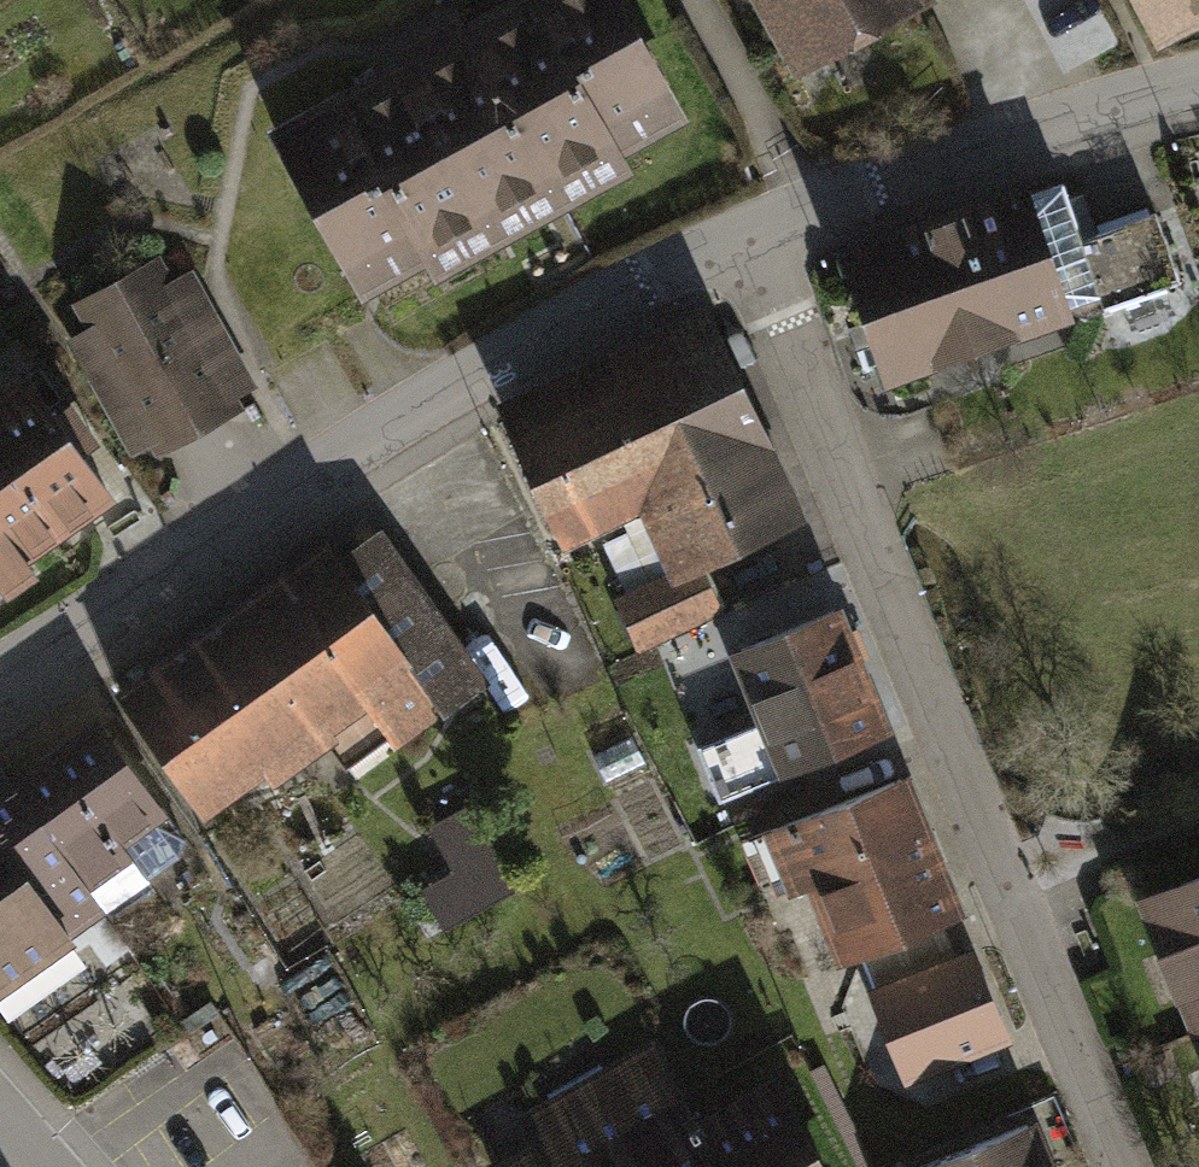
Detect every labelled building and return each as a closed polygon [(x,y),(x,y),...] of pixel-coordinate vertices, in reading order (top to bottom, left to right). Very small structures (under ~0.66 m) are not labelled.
[(277,132),(358,279),(678,103),(621,0),(517,0),(277,132)] [(797,60),(908,0),(765,0),(797,60)] [(1154,29),(1198,6),(1198,0),(1139,0),(1154,29)] [(1062,179),(844,253),(884,373),(949,351),(985,339),(1073,309),(1084,315),(1180,282),(1154,206),(1080,231),(1071,205),(1062,179)] [(163,279),(89,319),(156,445),(231,405),(163,279)] [(711,328),(522,415),(571,522),(645,488),(681,564),(796,512),(711,328)] [(106,495),(21,376),(0,391),(0,569),(106,495)] [(333,558),(440,706),(488,672),(381,522),(339,551),(326,531),(112,682),(119,694),(138,680),(147,693),(333,558)] [(138,680),(119,694),(198,802),(258,759),(270,775),(326,735),(336,748),(384,714),(399,735),(440,706),(333,558),(147,693),(138,680)] [(768,715),(697,745),(720,801),(885,733),(854,660),(865,655),(855,631),(845,635),(834,609),(741,648),(768,715)] [(99,728),(18,785),(107,908),(187,850),(99,728)] [(1005,1038),(971,952),(942,963),(927,925),(956,913),(900,774),(753,832),(777,892),(823,874),(854,951),(885,938),(903,982),(877,993),(911,1076),(1005,1038)] [(18,785),(0,798),(0,985),(107,908),(18,785)] [(452,918),(525,880),(481,796),(433,821),(456,865),(431,878),(452,918)] [(1141,897),(1198,1033),(1198,872),(1141,897)] [(532,1116),(547,1142),(504,1166),(816,1166),(776,1098),(706,1139),(651,1047),(532,1116)] [(917,1166),(1046,1166),(1026,1121),(917,1166)]
